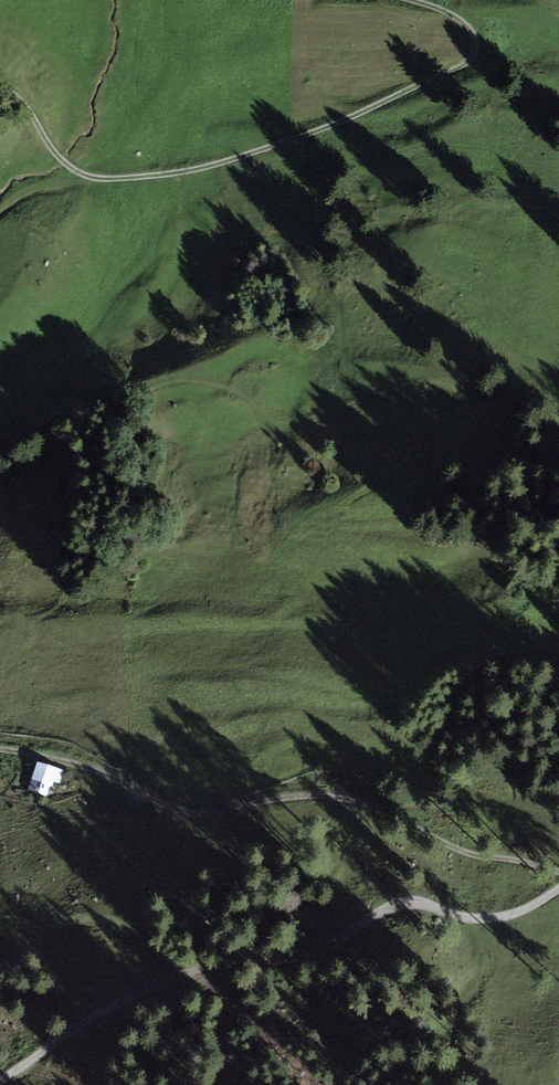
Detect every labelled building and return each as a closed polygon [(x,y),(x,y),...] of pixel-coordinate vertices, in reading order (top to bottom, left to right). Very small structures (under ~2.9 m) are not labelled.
[(59,769),(37,761),(27,789),(48,797),(59,769)]
